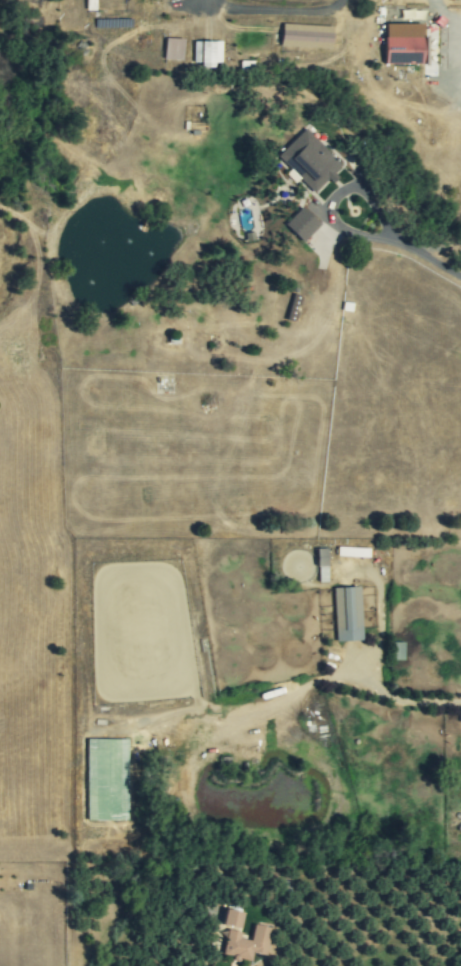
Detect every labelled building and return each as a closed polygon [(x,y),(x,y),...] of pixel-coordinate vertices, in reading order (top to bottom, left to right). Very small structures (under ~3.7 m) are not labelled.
[(331,26),(281,24),(280,46),(330,48),(331,26)] [(423,63),(422,37),(383,38),(384,65),(423,63)] [(163,59),(182,60),(183,39),(164,38),(163,59)] [(220,42),(193,42),(193,65),(220,65),(220,42)] [(276,155),(314,195),(336,175),(333,172),(341,165),(305,128),(276,155)] [(303,242),(320,224),(301,207),(284,225),(303,242)] [(367,557),(368,548),(337,547),(337,556),(367,557)] [(326,567),(326,548),(316,549),(316,568),(326,567)] [(359,587),(333,588),(335,642),(361,641),(359,587)] [(222,924),(238,928),(242,913),(225,909),(222,924)] [(251,940),(239,938),(240,932),(227,930),(223,954),(236,957),(235,957),(251,960),(252,953),(267,955),(272,928),(253,924),(251,940)]
